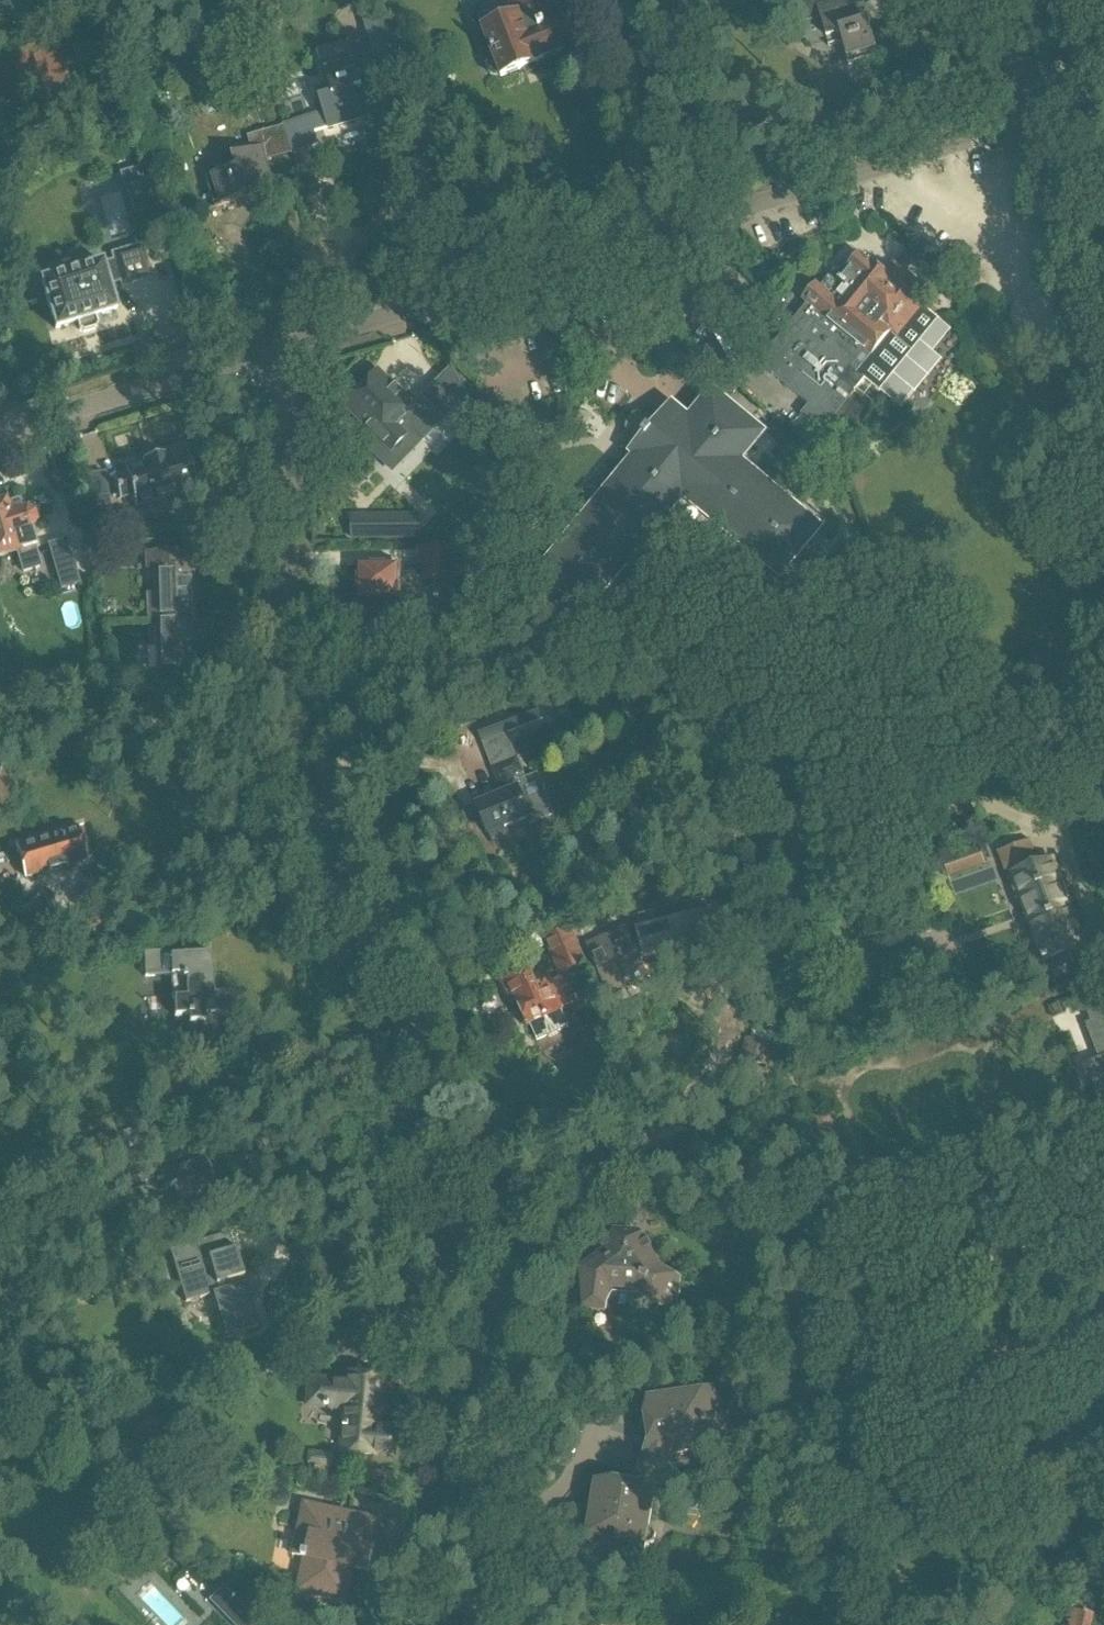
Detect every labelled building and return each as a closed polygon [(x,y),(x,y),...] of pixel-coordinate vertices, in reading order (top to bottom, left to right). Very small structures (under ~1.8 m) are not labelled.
[(494,59),(493,60),(490,61),(487,66),(490,72),(491,74),(493,76),(496,77),(497,76),(500,75),(501,78),(524,69),(538,64),(538,63),(538,62),(566,51),(556,24),(545,29),(542,21),(550,17),(546,6),(544,1),(521,9),(518,11),(517,8),(514,0),(472,0),(494,59)] [(807,23),(820,19),(829,47),(842,43),(849,65),(879,56),(866,14),(859,16),(855,0),(850,0),(832,5),(831,0),(800,0),(807,23)] [(333,91),(319,95),(325,114),(285,125),(293,154),(320,146),(316,132),(366,117),(360,100),(367,97),(354,56),(325,64),(333,91)] [(266,162),(281,157),(293,154),(285,125),(249,137),(253,149),(225,158),(230,172),(212,176),(212,178),(208,179),(216,208),(257,195),(256,189),(273,184),(266,162)] [(55,328),(63,326),(76,322),(78,329),(83,332),(96,328),(97,324),(94,317),(116,311),(108,284),(120,281),(122,286),(151,278),(142,246),(112,254),(114,261),(103,264),(102,262),(41,279),(55,328)] [(759,363),(810,405),(803,414),(824,431),(867,380),(881,391),(939,320),(922,307),(922,306),(910,296),(920,284),(919,283),(918,284),(900,269),(901,268),(895,263),(885,276),(860,256),(848,270),(850,272),(840,284),(831,277),(821,288),(817,285),(804,302),(807,304),(759,363)] [(406,436),(412,430),(417,435),(423,441),(441,423),(421,403),(415,408),(379,372),(346,406),(393,453),(408,437),(406,436)] [(532,567),(595,619),(639,567),(630,560),(651,535),(659,542),(678,519),(703,539),(718,522),(729,532),(722,540),(774,584),(826,521),(811,508),(774,477),(767,486),(738,462),(761,434),(713,394),(690,422),(676,411),(668,421),(664,418),(660,419),(659,421),(652,415),(650,414),(648,413),(645,412),(642,411),(639,412),(637,412),(634,413),(632,415),(630,416),(628,419),(627,421),(626,423),(625,426),(625,429),(626,432),(626,434),(628,437),(629,439),(631,441),(635,443),(617,465),(597,490),(605,497),(596,508),(584,522),(576,515),(532,567)] [(113,479),(119,499),(132,495),(135,506),(196,488),(193,477),(206,474),(200,453),(187,457),(186,452),(165,458),(164,454),(144,459),(145,464),(125,470),(126,475),(113,479)] [(90,538),(91,538),(113,535),(108,497),(85,500),(90,538)] [(16,551),(22,573),(41,567),(34,545),(30,529),(31,529),(35,522),(32,514),(22,511),(20,511),(17,502),(5,506),(4,502),(3,502),(0,501),(0,555),(16,551)] [(416,517),(353,517),(354,541),(416,540),(416,517)] [(47,545),(61,589),(80,583),(67,539),(47,545)] [(454,581),(454,548),(427,548),(427,549),(418,549),(418,564),(427,564),(427,581),(454,581)] [(159,552),(146,553),(146,558),(146,568),(155,568),(156,592),(146,593),(147,619),(157,619),(192,619),(190,568),(188,568),(186,568),(186,552),(159,552)] [(360,599),(400,599),(400,566),(359,566),(360,599)] [(192,619),(157,619),(158,670),(193,669),(192,619)] [(388,644),(403,644),(402,628),(388,628),(388,644)] [(483,743),(512,732),(505,715),(477,726),(483,743)] [(526,780),(517,758),(493,768),(504,795),(478,806),(491,839),(507,832),(505,827),(528,818),(531,824),(554,815),(538,775),(526,780)] [(16,848),(25,877),(90,857),(82,828),(16,848)] [(1030,841),(1000,852),(1003,851),(1000,852),(1007,872),(1010,879),(1017,899),(1024,897),(1047,960),(1067,952),(1061,934),(1077,928),(1053,862),(1040,867),(1040,866),(1039,867),(1030,841)] [(633,918),(643,955),(715,936),(705,899),(633,918)] [(562,974),(585,964),(586,963),(571,930),(547,940),(562,974)] [(208,992),(207,952),(168,954),(168,956),(155,956),(157,998),(171,998),(172,1015),(186,1015),(187,1032),(180,1032),(181,1041),(171,1042),(172,1054),(170,1054),(171,1068),(199,1066),(197,1039),(212,1038),(211,1013),(232,1013),(231,991),(208,992)] [(550,984),(544,971),(531,977),(529,973),(503,985),(511,1003),(518,999),(530,1025),(531,1025),(538,1041),(550,1035),(551,1038),(558,1034),(557,1032),(569,1027),(562,1011),(564,1010),(563,1008),(575,1003),(564,978),(550,984)] [(1053,1019),(1067,1013),(1062,1001),(1048,1007),(1053,1019)] [(1087,1009),(1103,1053),(1103,1003),(1087,1009)] [(746,1037),(740,1060),(768,1066),(773,1043),(746,1037)] [(1098,1056),(1099,1059),(1090,1062),(1098,1082),(1093,1084),(1100,1104),(1103,1102),(1103,1054),(1098,1056)] [(214,1193),(202,1162),(159,1177),(155,1164),(124,1175),(129,1190),(146,1183),(150,1195),(168,1189),(168,1191),(173,1189),(179,1205),(214,1193)] [(639,1223),(640,1203),(618,1201),(617,1221),(639,1223)] [(660,1269),(638,1233),(616,1232),(611,1249),(614,1253),(605,1262),(601,1258),(583,1270),(587,1308),(589,1308),(589,1307),(588,1307),(588,1304),(602,1305),(601,1308),(600,1308),(600,1309),(602,1310),(606,1292),(610,1288),(637,1290),(663,1306),(678,1297),(679,1280),(660,1269)] [(198,1241),(170,1249),(185,1302),(212,1294),(218,1292),(222,1306),(217,1308),(225,1337),(239,1332),(239,1334),(244,1332),(244,1331),(259,1327),(236,1248),(208,1256),(211,1266),(206,1267),(203,1257),(198,1241)] [(134,1255),(122,1259),(127,1278),(140,1275),(134,1255)] [(380,1425),(384,1380),(350,1376),(349,1383),(311,1379),(309,1405),(346,1409),(342,1451),(377,1455),(377,1453),(395,1454),(398,1427),(380,1425)] [(711,1452),(710,1450),(731,1447),(733,1430),(728,1420),(718,1418),(717,1409),(721,1405),(713,1389),(649,1398),(646,1416),(651,1418),(653,1436),(652,1436),(634,1488),(617,1485),(615,1480),(597,1483),(586,1547),(601,1555),(605,1551),(615,1553),(616,1563),(626,1568),(643,1566),(646,1546),(649,1546),(656,1543),(657,1534),(652,1529),(649,1528),(655,1498),(670,1455),(693,1452),(693,1455),(698,1460),(707,1459),(711,1452)] [(370,1572),(376,1547),(374,1546),(380,1520),(305,1504),(293,1556),(305,1558),(298,1592),(347,1603),(355,1569),(370,1572)] [(224,1585),(209,1601),(232,1624),(253,1624),(258,1620),(224,1585)] [(1103,1600),(1103,1587),(1093,1587),(1093,1599),(1103,1600)] [(1092,1624),(1094,1615),(1073,1610),(1069,1624),(1091,1624),(1092,1624)]
